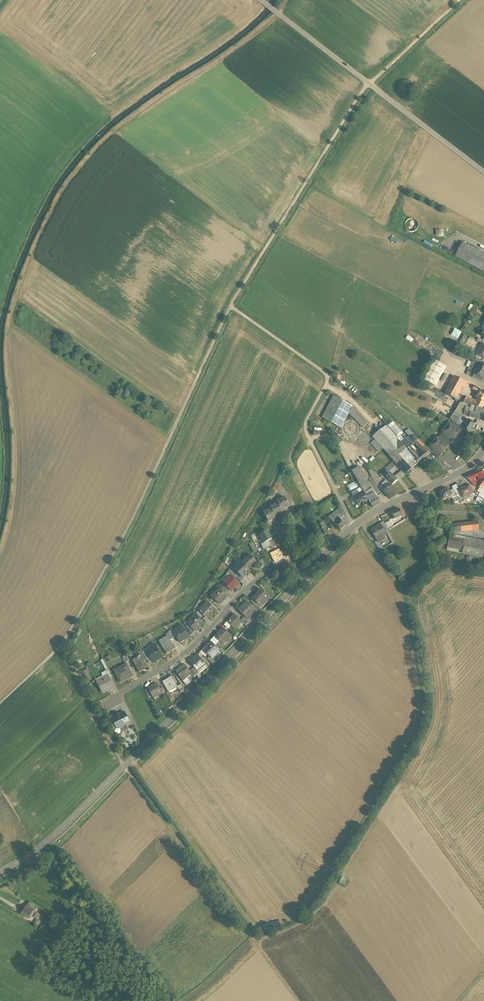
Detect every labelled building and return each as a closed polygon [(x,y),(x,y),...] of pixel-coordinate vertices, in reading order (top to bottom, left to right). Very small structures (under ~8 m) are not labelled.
[(418,228),(418,225),(418,223),(416,221),(414,219),(412,219),(409,219),(407,221),(405,223),(405,226),(405,228),(407,230),(409,232),(412,232),(414,232),(416,230),(418,228)] [(462,243),(455,257),(483,272),(483,254),(462,243)] [(433,359),(422,379),(436,386),(446,366),(433,359)] [(480,364),(474,374),(483,378),(483,376),(483,366),(480,364)] [(474,374),(472,378),(482,383),(483,379),(483,378),(474,374)] [(465,382),(454,376),(445,394),(456,400),(459,393),(465,382)] [(464,395),(459,393),(455,401),(460,403),(463,397),(464,395)] [(354,407),(333,396),(322,418),(341,428),(349,413),(353,408),(354,407)] [(468,400),(463,397),(460,403),(466,404),(472,406),(475,407),(477,403),(476,403),(468,400)] [(466,404),(460,403),(455,411),(462,415),(464,411),(465,408),(466,404)] [(475,414),(470,412),(468,417),(474,418),(479,419),(482,408),(477,407),(476,407),(476,410),(475,414)] [(368,423),(353,408),(349,413),(363,428),(368,423)] [(455,411),(450,419),(453,421),(456,424),(458,420),(462,415),(455,411)] [(465,425),(458,420),(456,424),(462,428),(463,429),(465,425)] [(456,424),(453,421),(451,424),(460,431),(462,428),(456,424)] [(465,425),(463,429),(468,433),(474,424),(470,421),(470,422),(468,421),(465,425)] [(460,431),(451,424),(447,429),(456,436),(460,431)] [(397,438),(386,426),(373,436),(383,449),(388,454),(402,443),(401,442),(397,438)] [(456,436),(447,429),(443,434),(452,441),(456,436)] [(413,433),(401,442),(402,443),(404,446),(407,449),(415,443),(412,439),(416,436),(413,433)] [(452,441),(443,434),(441,436),(449,443),(450,443),(452,441)] [(441,436),(441,435),(439,438),(448,445),(449,443),(441,436)] [(425,447),(416,436),(412,439),(415,443),(422,450),(425,447)] [(448,445),(439,438),(435,443),(444,450),(448,445)] [(402,443),(388,454),(394,462),(395,461),(398,464),(402,460),(398,455),(406,449),(404,446),(402,443)] [(444,450),(435,443),(431,448),(433,449),(439,455),(440,455),(444,450)] [(430,452),(425,447),(422,450),(423,451),(424,453),(422,454),(419,457),(421,460),(430,452)] [(419,457),(414,451),(415,450),(414,449),(413,450),(412,449),(409,452),(411,455),(414,458),(418,463),(421,460),(419,457)] [(412,460),(410,462),(411,463),(408,466),(411,469),(418,463),(414,458),(412,460)] [(408,466),(402,460),(398,464),(397,464),(405,473),(411,469),(408,466)] [(405,473),(397,464),(397,465),(396,463),(393,466),(400,473),(395,477),(398,480),(406,474),(405,473)] [(371,477),(368,471),(370,469),(368,465),(361,468),(367,479),(371,477)] [(372,489),(359,466),(352,471),(355,476),(357,481),(363,492),(366,496),(373,492),(372,489)] [(482,470),(475,474),(477,475),(482,480),(483,481),(483,472),(482,470)] [(394,478),(389,473),(386,477),(387,478),(387,479),(392,485),(398,480),(395,477),(394,478)] [(373,480),(369,482),(376,494),(380,492),(373,480)] [(273,488),(270,493),(267,498),(272,501),(281,486),(276,483),(273,488)] [(392,485),(388,488),(384,491),(390,499),(394,495),(395,496),(399,493),(392,485)] [(456,485),(452,487),(456,495),(460,493),(459,490),(456,485)] [(469,485),(459,490),(460,493),(462,498),(473,493),(469,485)] [(447,489),(440,492),(443,500),(448,498),(448,500),(452,498),(451,495),(452,494),(450,491),(449,491),(447,489)] [(357,490),(350,493),(353,498),(355,497),(354,497),(360,494),(357,490)] [(360,494),(354,497),(355,497),(361,508),(370,503),(369,501),(366,496),(363,492),(360,494)] [(373,492),(366,496),(369,501),(376,497),(373,492)] [(473,493),(462,498),(463,499),(464,501),(474,496),(473,493)] [(376,497),(369,501),(370,503),(373,508),(380,504),(378,500),(380,499),(378,496),(376,497)] [(285,497),(277,502),(278,503),(270,507),(271,509),(264,513),(268,522),(276,518),(275,516),(283,512),(282,510),(290,506),(285,497)] [(340,508),(332,514),(335,518),(337,516),(340,519),(344,516),(340,508)] [(399,509),(392,512),(395,519),(402,516),(399,509)] [(340,519),(339,520),(338,519),(337,520),(338,521),(337,522),(335,524),(340,530),(345,525),(340,519)] [(478,522),(451,525),(451,528),(450,533),(455,532),(479,530),(478,522)] [(381,525),(377,527),(371,530),(376,539),(377,539),(381,537),(380,536),(381,535),(382,536),(386,534),(383,529),(381,524),(381,525)] [(321,527),(318,529),(322,537),(329,534),(325,525),(324,526),(321,527)] [(386,527),(383,529),(386,534),(392,543),(394,542),(386,527)] [(260,535),(264,543),(272,539),(268,531),(260,535)] [(455,535),(454,539),(465,541),(483,545),(483,541),(455,535)] [(449,538),(448,546),(463,549),(465,541),(454,539),(449,538)] [(253,541),(249,544),(253,551),(257,549),(253,541)] [(465,541),(463,549),(462,553),(462,554),(483,558),(483,552),(483,545),(465,541)] [(272,546),(265,549),(268,555),(270,554),(276,551),(273,545),(272,546)] [(276,551),(270,554),(275,563),(284,558),(279,549),(276,551)] [(251,556),(248,558),(248,559),(243,563),(248,568),(256,561),(251,556)] [(242,561),(238,564),(238,566),(240,568),(237,571),(238,572),(243,578),(250,571),(248,568),(243,563),(242,561)] [(235,575),(231,570),(228,573),(230,576),(231,576),(234,579),(237,577),(235,575)] [(243,578),(238,572),(235,575),(237,577),(241,582),(244,579),(243,578)] [(234,579),(231,576),(230,576),(223,583),(229,588),(232,591),(239,584),(234,579)] [(221,586),(220,584),(217,588),(219,590),(220,589),(224,593),(226,591),(221,586)] [(224,593),(220,589),(219,590),(217,588),(215,590),(217,592),(212,597),(219,604),(223,600),(224,600),(227,596),(224,593)] [(264,594),(260,589),(258,591),(258,592),(255,596),(252,598),(257,603),(260,606),(265,601),(265,600),(268,597),(265,594),(264,594)] [(256,610),(247,601),(238,610),(245,616),(247,618),(247,617),(248,619),(256,610)] [(208,602),(199,611),(206,617),(208,619),(207,618),(213,612),(213,613),(216,610),(208,602)] [(206,617),(199,611),(197,613),(199,615),(203,619),(206,617)] [(241,620),(234,614),(227,622),(235,629),(242,622),(242,621),(241,620)] [(195,615),(188,623),(195,630),(195,629),(196,630),(203,623),(201,622),(197,617),(195,615)] [(195,630),(188,623),(185,625),(192,634),(196,630),(195,629),(195,630)] [(172,632),(172,633),(175,637),(180,643),(184,640),(186,638),(186,639),(190,636),(181,625),(172,632)] [(232,636),(223,628),(215,637),(219,641),(222,644),(222,643),(224,645),(232,636)] [(167,637),(160,641),(167,653),(175,648),(173,644),(172,644),(170,640),(167,636),(167,637)] [(211,642),(207,646),(207,645),(203,650),(202,650),(207,655),(212,659),(212,658),(220,650),(214,645),(211,642)] [(155,645),(151,647),(152,648),(146,651),(146,652),(149,657),(152,662),(156,660),(158,659),(159,660),(162,657),(155,645)] [(207,667),(198,655),(190,661),(195,668),(197,671),(205,665),(207,667)] [(141,656),(140,656),(138,657),(135,659),(137,664),(135,665),(139,673),(148,668),(144,660),(141,656)] [(127,664),(118,668),(120,672),(116,674),(121,683),(133,676),(127,664)] [(205,665),(197,671),(199,673),(207,667),(205,665)] [(186,666),(181,669),(180,668),(176,671),(178,675),(182,680),(186,677),(187,678),(192,674),(190,671),(186,666)] [(108,676),(97,682),(103,693),(114,687),(109,678),(109,677),(108,678),(108,676)] [(178,686),(172,677),(163,682),(169,692),(178,686)] [(156,683),(154,685),(148,689),(152,696),(154,698),(162,694),(163,694),(160,689),(156,683)] [(127,717),(124,712),(120,714),(119,713),(114,716),(115,717),(113,718),(112,718),(115,724),(117,728),(118,728),(119,728),(122,727),(122,725),(125,724),(126,725),(130,723),(127,717)] [(36,905),(29,901),(26,906),(33,910),(36,905)] [(33,910),(26,906),(22,913),(25,915),(24,916),(28,918),(29,917),(33,910)] [(44,917),(39,914),(34,923),(38,926),(44,917)]
